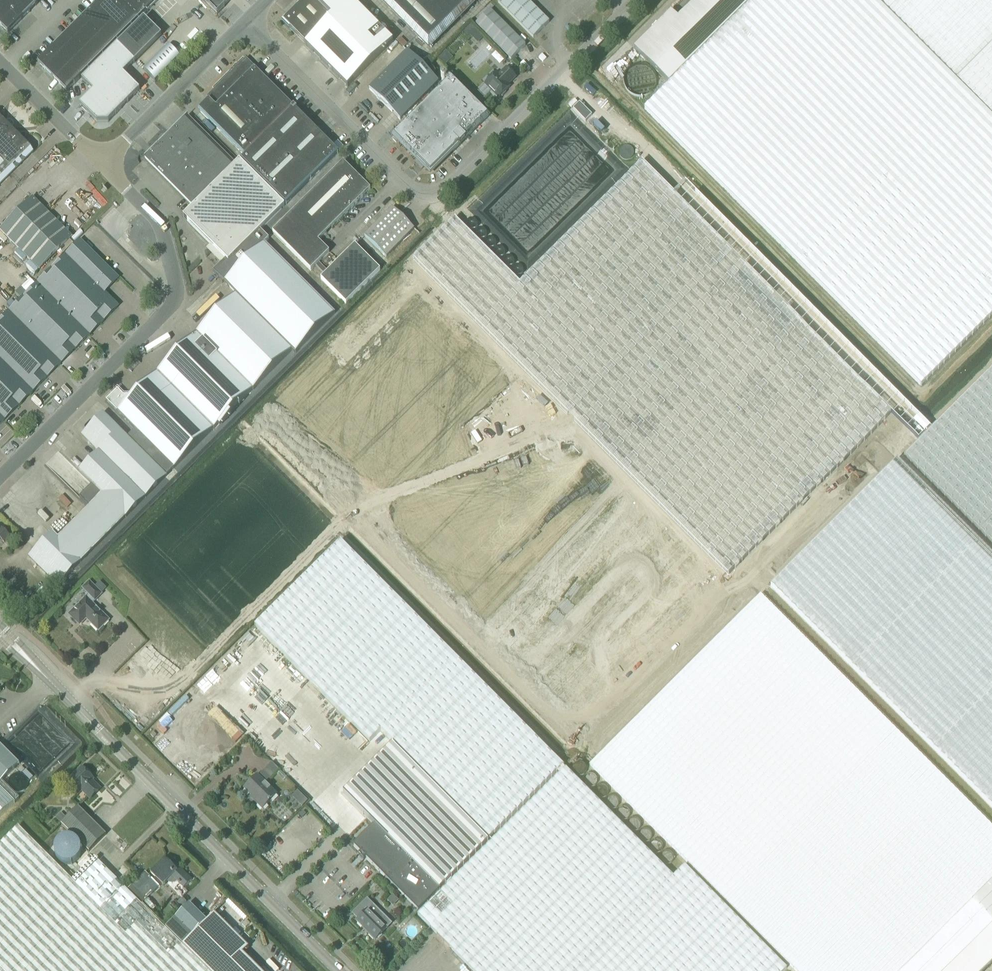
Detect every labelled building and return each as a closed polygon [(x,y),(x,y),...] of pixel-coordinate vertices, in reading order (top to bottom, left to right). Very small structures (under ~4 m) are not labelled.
[(36,5),(32,0),(3,0),(8,5),(22,19),(36,5)] [(124,6),(118,0),(101,0),(95,6),(124,35),(139,20),(124,6)] [(124,6),(139,20),(159,0),(130,0),(124,6)] [(231,0),(203,0),(217,14),(231,0)] [(283,22),(290,29),(298,37),(301,40),(305,44),(331,18),(313,0),(304,0),(289,15),(283,22)] [(305,44),(348,87),(393,42),(351,0),(313,0),(331,18),(305,44)] [(429,47),(475,0),(382,0),(429,47)] [(527,0),(500,0),(498,2),(534,38),(550,23),(527,0)] [(633,48),(669,84),(754,0),(696,0),(678,18),(671,11),(633,48)] [(644,109),(921,386),(991,315),(991,119),(955,82),(873,0),(754,0),(669,84),(644,109)] [(991,45),(991,0),(873,0),(955,82),(991,45)] [(22,19),(8,5),(0,13),(0,26),(8,34),(22,19)] [(110,49),(124,35),(95,6),(81,20),(110,49)] [(490,10),(476,24),(511,60),(525,46),(490,10)] [(144,19),(117,45),(135,63),(161,36),(144,19)] [(95,64),(110,49),(81,20),(66,35),(95,64)] [(81,78),(95,64),(66,35),(52,49),(67,63),(81,78)] [(93,92),(79,105),(96,122),(108,122),(140,91),(124,74),(135,63),(117,45),(81,81),(93,92)] [(169,45),(143,69),(154,81),(180,56),(169,45)] [(955,82),(991,119),(991,45),(955,82)] [(52,78),(67,63),(52,49),(38,63),(52,78)] [(438,82),(407,51),(369,89),(400,120),(438,82)] [(444,52),(438,58),(445,65),(453,58),(448,53),(446,55),(444,52)] [(241,160),(285,204),(337,152),(296,110),(297,109),(294,105),(292,107),(254,68),(255,68),(246,59),(207,98),(210,101),(200,111),(245,156),(241,160)] [(67,92),(81,78),(67,63),(52,78),(67,92)] [(496,73),(485,84),(498,98),(500,96),(502,97),(506,93),(505,91),(510,87),(508,85),(515,77),(506,68),(499,76),(496,73)] [(442,85),(391,136),(430,175),(444,161),(453,152),(487,118),(480,111),(451,82),(448,79),(442,85)] [(573,109),(585,122),(592,115),(579,103),(573,109)] [(187,116),(145,159),(193,207),(183,217),(225,259),(226,259),(225,260),(233,267),(265,235),(263,234),(260,231),(285,206),(243,164),(239,168),(235,165),(190,119),(187,116)] [(22,142),(0,120),(0,185),(32,153),(22,142)] [(520,285),(455,219),(250,423),(564,738),(891,412),(920,441),(931,430),(686,182),(674,192),(642,162),(520,285)] [(370,190),(344,163),(343,162),(272,232),(311,271),(315,266),(324,275),(321,279),(346,304),(380,271),(355,245),(328,272),(319,263),(329,252),(318,241),(370,190)] [(411,166),(406,171),(410,175),(415,170),(411,166)] [(54,221),(31,198),(0,229),(0,233),(38,271),(71,238),(54,221)] [(386,258),(414,229),(393,208),(364,236),(386,258)] [(117,389),(106,401),(117,412),(138,433),(174,469),(292,351),(295,354),(335,314),(264,243),(268,240),(269,239),(265,235),(233,267),(225,260),(213,272),(218,276),(225,283),(235,294),(183,347),(167,362),(129,401),(129,395),(123,395),(117,389)] [(79,242),(36,284),(88,336),(117,308),(103,294),(117,280),(79,242)] [(88,336),(36,284),(28,293),(8,312),(60,365),(88,336)] [(0,320),(0,361),(32,393),(60,365),(8,312),(0,320)] [(3,421),(32,393),(0,361),(0,418),(3,421)] [(931,430),(920,441),(905,456),(991,544),(991,369),(931,430)] [(53,533),(29,557),(57,585),(174,469),(138,433),(130,442),(103,415),(82,435),(88,441),(88,442),(88,443),(89,445),(91,445),(91,444),(99,452),(79,472),(93,486),(92,486),(80,498),(89,508),(58,539),(53,533)] [(770,587),(856,674),(991,810),(991,555),(989,552),(897,460),(770,587)] [(10,538),(0,529),(0,538),(5,543),(10,538)] [(266,615),(255,626),(305,677),(370,742),(450,663),(452,665),(397,720),(383,734),(438,789),(442,794),(489,840),(557,773),(564,766),(458,659),(453,654),(341,541),(266,615)] [(86,598),(69,615),(77,622),(80,625),(86,619),(98,631),(109,620),(92,604),(95,601),(101,594),(95,587),(89,582),(83,589),(89,595),(86,598)] [(589,765),(658,833),(726,901),(795,970),(901,970),(973,899),(979,893),(991,880),(991,827),(760,595),(589,765)] [(2,781),(19,764),(0,745),(0,783),(2,781)] [(391,745),(343,793),(375,825),(373,827),(386,840),(437,891),(487,842),(391,745)] [(281,769),(273,762),(269,766),(276,774),(281,769)] [(82,768),(66,783),(78,795),(82,791),(90,799),(100,789),(92,781),(93,779),(82,768)] [(473,970),(784,970),(787,969),(685,866),(673,877),(566,768),(559,775),(417,915),(473,970)] [(22,773),(30,781),(33,777),(26,770),(22,773)] [(277,795),(261,779),(257,776),(244,789),(257,801),(256,802),(262,809),(277,795)] [(15,803),(19,799),(2,781),(0,783),(0,818),(15,803)] [(305,797),(299,803),(303,807),(309,801),(305,797)] [(94,847),(106,835),(78,807),(61,824),(89,852),(94,847)] [(0,842),(0,970),(207,970),(182,946),(164,928),(163,927),(142,905),(127,890),(125,889),(98,862),(75,884),(16,826),(0,842)] [(373,827),(354,846),(361,852),(358,855),(363,860),(366,858),(418,910),(437,891),(386,840),(373,827)] [(165,859),(151,873),(156,878),(153,881),(159,887),(160,888),(163,885),(167,882),(168,882),(169,883),(171,884),(172,884),(174,884),(175,883),(176,883),(183,889),(192,880),(180,868),(177,871),(165,859)] [(131,873),(129,870),(125,874),(123,876),(119,880),(120,880),(124,884),(133,875),(131,873)] [(132,885),(127,890),(142,905),(147,900),(159,887),(153,881),(145,873),(132,885)] [(973,899),(991,918),(991,880),(973,899)] [(367,899),(353,914),(358,919),(356,921),(375,940),(386,928),(391,924),(386,918),(373,905),(367,899)] [(901,970),(945,970),(991,924),(991,918),(973,899),(901,970)] [(164,928),(182,946),(207,921),(189,904),(166,927),(165,927),(164,928)] [(243,954),(249,948),(214,913),(207,921),(182,946),(207,970),(260,970),(243,954)] [(945,970),(983,970),(991,962),(991,924),(945,970)]
